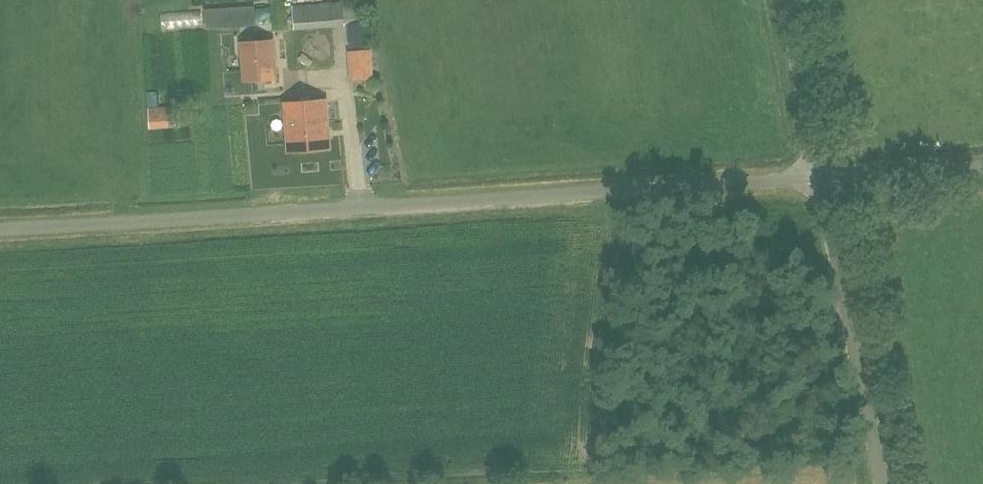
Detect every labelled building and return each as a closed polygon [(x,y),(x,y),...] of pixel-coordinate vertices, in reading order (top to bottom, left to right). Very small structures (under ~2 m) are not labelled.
[(378,71),(364,0),(333,0),(348,76),(378,71)] [(257,26),(255,6),(205,10),(207,30),(257,26)] [(242,42),(244,82),(276,80),(274,40),(242,42)] [(326,99),(285,102),(285,97),(268,98),(269,115),(286,114),(289,153),(330,150),(326,99)] [(148,108),(149,129),(176,127),(175,106),(148,108)]
